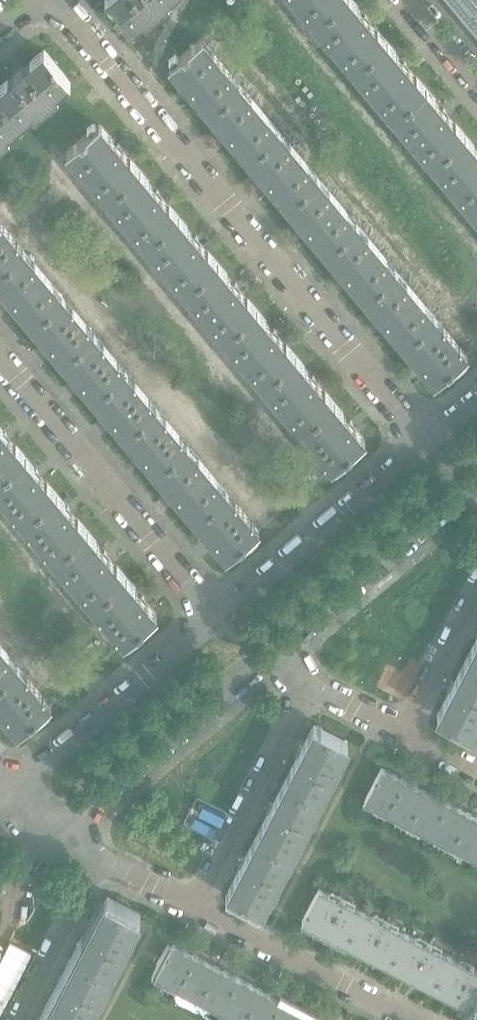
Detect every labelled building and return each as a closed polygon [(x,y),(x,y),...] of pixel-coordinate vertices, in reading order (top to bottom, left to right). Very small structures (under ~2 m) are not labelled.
[(168,0),(105,0),(129,28),(129,27),(132,30),(168,0)] [(314,24),(342,0),(294,0),(314,24)] [(314,24),(353,70),(386,43),(377,32),(376,33),(369,24),(371,22),(365,15),(362,16),(355,8),(356,7),(350,0),(342,0),(314,24)] [(456,3),(469,18),(476,11),(476,0),(460,0),(456,3)] [(469,18),(476,28),(476,11),(469,18)] [(240,86),(219,60),(201,39),(178,59),(175,55),(169,61),(171,64),(169,66),(186,86),(184,88),(190,95),(192,94),(200,102),(199,103),(207,113),(240,86)] [(410,68),(406,64),(404,61),(401,62),(394,54),(395,53),(386,43),(353,70),(393,117),(425,89),(416,78),(415,79),(408,70),(410,68)] [(70,82),(67,79),(68,78),(44,49),(24,66),(23,65),(17,69),(12,74),(13,75),(0,86),(0,97),(22,123),(70,82)] [(279,132),(240,86),(207,113),(217,124),(217,123),(225,132),(223,134),(229,141),(231,140),(238,148),(238,149),(246,160),(279,132)] [(449,115),(446,112),(443,108),(441,109),(433,101),(434,100),(425,89),(393,117),(431,163),(464,136),(455,125),(454,126),(447,117),(449,115)] [(22,123),(0,97),(0,141),(22,123)] [(123,151),(120,147),(118,144),(115,145),(99,125),(96,127),(93,124),(87,129),(90,132),(67,152),(106,198),(139,171),(130,160),(129,161),(122,153),(123,151)] [(318,179),(279,132),(246,160),(255,170),(256,170),(263,178),(262,180),(266,186),(268,187),(270,186),(277,195),(276,195),(285,206),(318,179)] [(472,147),(473,146),(464,136),(431,163),(470,210),(476,204),(476,153),(472,147)] [(168,207),(161,199),(162,197),(156,190),(154,191),(147,183),(148,182),(139,171),(106,198),(145,245),(178,217),(169,207),(168,207)] [(357,225),(340,205),(318,179),(285,206),(295,217),(296,217),(303,225),(301,227),(307,234),(309,233),(316,242),(325,253),(357,225)] [(200,245),(201,243),(195,236),(193,237),(186,229),(187,228),(178,217),(145,245),(184,291),(217,264),(208,253),(207,254),(200,245)] [(9,233),(0,222),(0,272),(24,251),(9,233)] [(396,271),(357,225),(325,253),(333,264),(334,263),(341,271),(340,273),(346,280),(348,279),(355,288),(354,289),(363,299),(396,271)] [(24,251),(0,272),(0,289),(0,290),(1,289),(8,297),(7,299),(10,303),(13,306),(15,305),(22,314),(21,314),(31,326),(64,298),(24,251)] [(239,292),(240,290),(235,283),(232,284),(225,276),(226,275),(217,264),(184,291),(223,338),(256,311),(247,300),(246,301),(239,292)] [(435,318),(396,271),(363,299),(372,310),(373,309),(380,318),(379,320),(385,327),(387,326),(394,334),(393,335),(402,345),(435,318)] [(94,335),(78,315),(64,298),(31,326),(39,336),(40,335),(46,342),(44,344),(50,351),(53,350),(53,351),(52,351),(61,362),(94,335)] [(285,347),(278,338),(279,336),(274,329),(271,330),(264,322),(265,321),(256,311),(223,338),(262,385),(295,357),(286,346),(285,347)] [(466,355),(451,336),(435,318),(402,345),(411,356),(412,355),(418,362),(416,364),(422,371),(425,370),(434,382),(450,369),(451,370),(464,359),(463,358),(466,355)] [(125,371),(110,353),(94,335),(61,362),(70,373),(71,372),(77,379),(75,381),(81,388),(83,387),(84,387),(83,388),(92,399),(125,371)] [(317,385),(318,382),(312,375),(310,376),(303,368),(304,367),(295,357),(262,385),(301,430),(333,402),(325,392),(324,393),(317,385)] [(156,408),(140,389),(125,371),(92,399),(101,410),(102,409),(108,416),(107,418),(113,425),(115,424),(115,425),(123,436),(156,408)] [(356,427),(352,423),(350,420),(348,421),(342,414),(343,413),(333,402),(301,430),(332,468),(335,465),(336,466),(350,455),(349,454),(364,441),(354,429),(356,427)] [(188,446),(171,427),(156,408),(123,436),(132,447),(133,446),(139,453),(138,455),(143,462),(146,461),(145,462),(155,473),(188,446)] [(9,440),(10,438),(4,431),(2,433),(2,432),(2,431),(0,428),(0,479),(25,458),(16,447),(15,447),(9,440)] [(228,494),(188,446),(155,473),(163,483),(164,483),(172,492),(171,494),(177,501),(179,500),(186,509),(185,510),(195,521),(228,494)] [(40,478),(42,476),(36,469),(33,470),(33,469),(34,469),(25,458),(0,479),(0,495),(23,522),(56,495),(47,484),(46,485),(40,478)] [(258,530),(244,513),(228,494),(195,521),(203,531),(204,530),(210,537),(208,539),(214,546),(216,545),(226,557),(242,544),(243,545),(256,534),(255,533),(258,530)] [(77,522),(71,515),(72,513),(67,506),(64,507),(64,506),(65,505),(56,495),(23,522),(54,559),(87,532),(78,521),(77,522)] [(93,606),(126,578),(117,567),(116,568),(109,559),(110,557),(104,550),(102,551),(95,543),(96,542),(87,532),(54,559),(93,606)] [(141,629),(156,616),(146,604),(147,602),(142,595),(139,596),(134,589),(135,588),(126,578),(93,606),(124,643),(127,640),(128,641),(142,630),(141,629)] [(465,659),(476,666),(476,637),(465,659)] [(0,645),(0,683),(19,667),(0,645)] [(476,720),(476,666),(465,659),(454,682),(452,681),(448,690),(447,690),(449,691),(436,715),(470,733),(476,720)] [(34,686),(19,667),(0,683),(0,710),(1,712),(0,714),(6,721),(8,720),(18,732),(33,719),(34,720),(48,709),(47,708),(50,705),(34,686)] [(318,798),(347,742),(313,724),(301,748),(300,747),(295,756),(296,757),(284,780),(318,798)] [(386,811),(402,778),(381,767),(364,800),(386,811)] [(409,823),(425,790),(402,778),(386,811),(409,823)] [(290,852),(318,798),(284,780),(273,803),(271,802),(267,811),(268,812),(256,835),(290,852)] [(430,834),(447,802),(425,790),(409,823),(430,834)] [(451,845),(469,813),(447,802),(430,834),(451,845)] [(476,849),(476,817),(469,813),(451,845),(473,856),(476,849)] [(261,908),(290,852),(256,835),(244,857),(243,857),(238,866),(240,866),(227,890),(261,908)] [(324,932),(341,900),(319,888),(302,921),(324,932)] [(110,973),(138,917),(104,900),(92,924),(91,923),(86,932),(87,933),(75,956),(110,973)] [(346,943),(362,911),(341,900),(324,932),(346,943)] [(368,955),(385,922),(362,911),(346,943),(368,955)] [(389,966),(406,933),(385,922),(368,955),(389,966)] [(411,977),(427,944),(406,933),(389,966),(411,977)] [(178,987),(194,955),(172,943),(155,976),(178,987)] [(432,988),(449,956),(427,944),(411,977),(432,988)] [(159,965),(163,958),(156,955),(153,961),(159,965)] [(200,998),(216,966),(194,955),(178,987),(200,998)] [(110,973),(75,956),(64,978),(62,978),(60,982),(57,987),(59,987),(47,1010),(66,1019),(85,1019),(110,973)] [(454,999),(471,967),(449,956),(432,988),(454,999)] [(222,1010),(238,977),(216,966),(200,998),(222,1010)] [(471,967),(454,999),(476,1011),(476,1008),(476,970),(471,967)] [(259,988),(238,977),(222,1010),(241,1019),(243,1019),(259,988)] [(281,1000),(259,988),(243,1019),(271,1019),(281,1000)] [(303,1011),(281,1000),(271,1019),(298,1019),(303,1011)] [(47,1010),(42,1019),(66,1019),(47,1010)] [(303,1011),(298,1019),(321,1019),(303,1011)]
